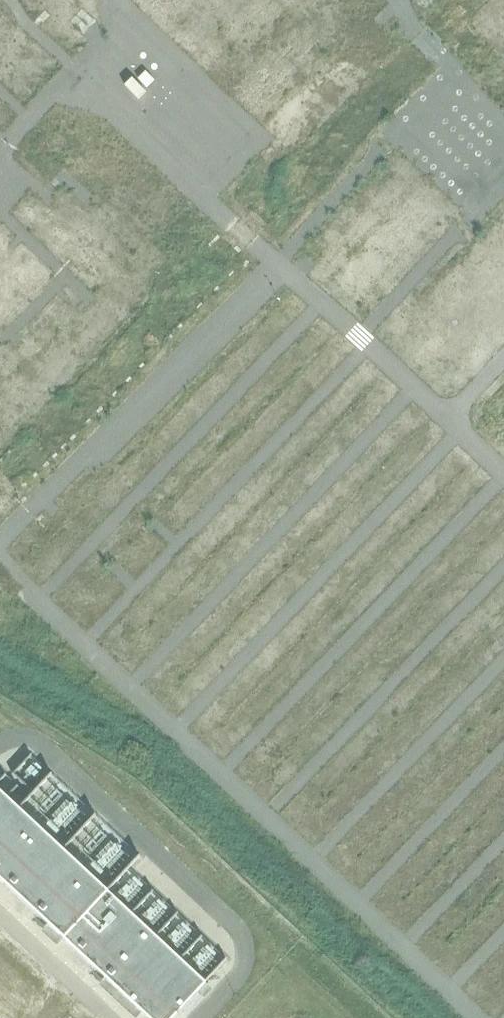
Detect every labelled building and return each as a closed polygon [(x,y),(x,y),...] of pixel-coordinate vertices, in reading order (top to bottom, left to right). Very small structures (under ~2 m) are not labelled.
[(206,982),(0,791),(0,880),(62,938),(149,1017),(172,1017),(206,982)]
